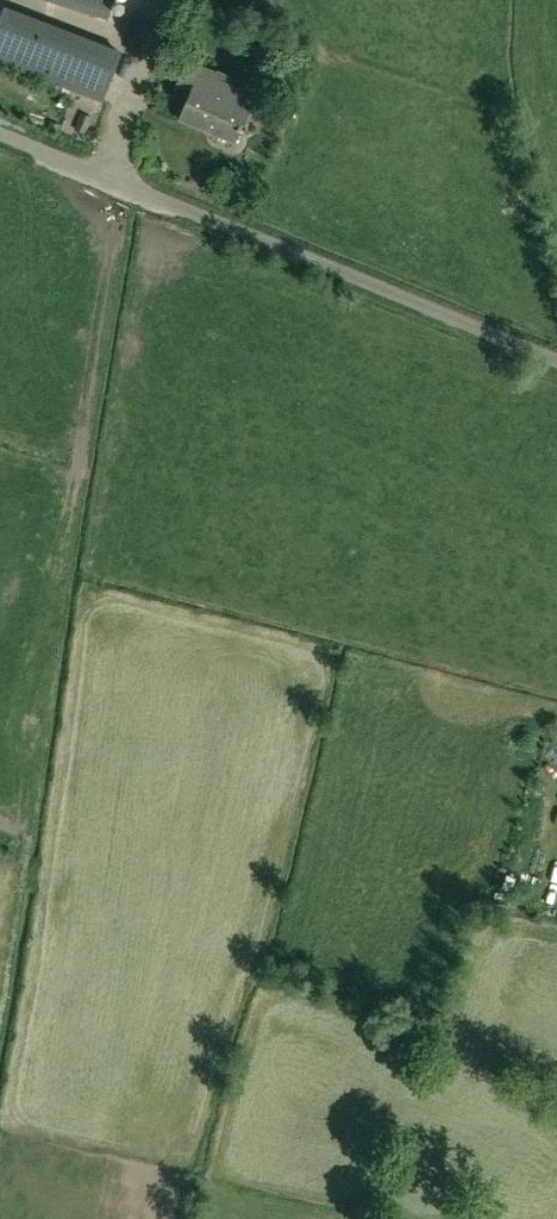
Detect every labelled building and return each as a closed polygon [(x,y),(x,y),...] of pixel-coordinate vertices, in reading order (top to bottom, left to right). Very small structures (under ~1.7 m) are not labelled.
[(108,20),(114,0),(43,0),(108,20)] [(158,2),(190,13),(194,0),(159,0),(158,2)] [(0,16),(0,63),(102,102),(123,51),(4,5),(0,16)] [(178,86),(192,92),(180,119),(235,142),(254,96),(214,80),(217,73),(188,61),(182,76),(178,86)] [(550,1212),(546,1211),(544,1218),(556,1218),(556,1184),(550,1212)]
